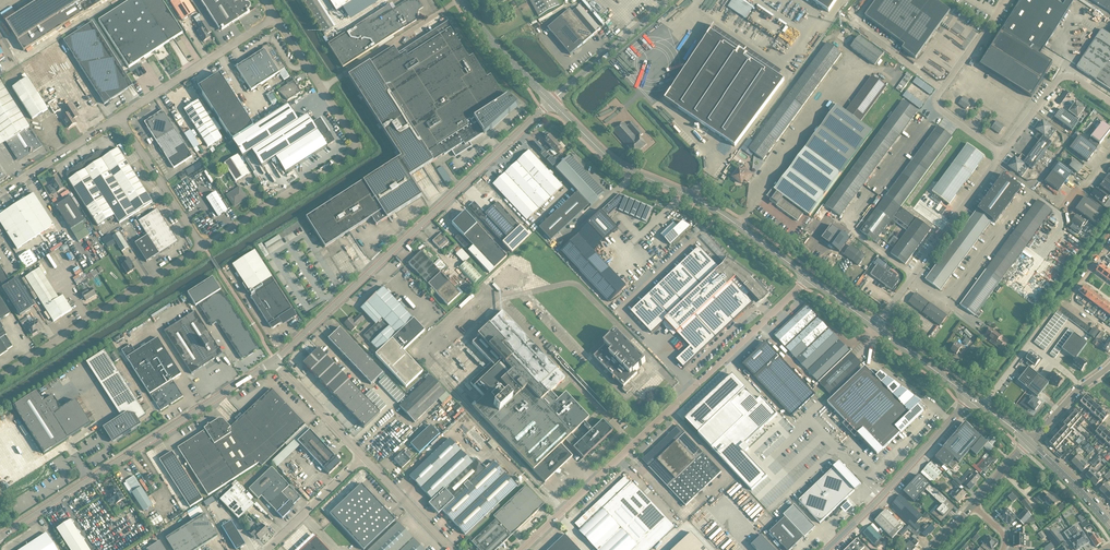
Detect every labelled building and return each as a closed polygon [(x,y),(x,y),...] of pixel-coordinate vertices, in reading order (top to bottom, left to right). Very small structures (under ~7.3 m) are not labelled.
[(63,25),(84,12),(83,11),(87,8),(88,9),(103,0),(40,0),(5,22),(23,51),(53,32),(63,25)] [(183,33),(162,0),(130,0),(98,21),(128,68),(183,33)] [(170,1),(182,20),(195,12),(188,0),(173,0),(170,1)] [(224,0),(200,0),(219,29),(221,27),(222,29),(237,20),(224,0)] [(237,20),(249,12),(248,10),(249,9),(249,8),(250,7),(250,6),(250,5),(250,4),(249,3),(248,2),(247,2),(245,2),(244,1),(243,0),(224,0),(237,20)] [(323,34),(333,27),(316,0),(302,0),(323,34)] [(392,9),(389,5),(383,8),(367,20),(328,44),(343,67),(381,42),(416,20),(418,10),(423,7),(418,0),(407,0),(392,9)] [(336,11),(354,0),(329,0),(336,11)] [(539,17),(559,5),(556,0),(530,0),(539,17)] [(829,11),(836,0),(811,0),(829,11)] [(865,16),(904,45),(902,48),(915,58),(950,11),(935,0),(876,0),(865,16)] [(990,49),(980,65),(1031,97),(1052,63),(1034,52),(1039,43),(1045,47),(1064,16),(1064,14),(1063,12),(1063,11),(1062,9),(1061,7),(1060,6),(1059,5),(1058,4),(1051,0),(1021,0),(990,49)] [(1058,4),(1059,5),(1060,6),(1061,7),(1062,9),(1063,11),(1063,12),(1064,14),(1064,16),(1074,0),(1051,0),(1058,4)] [(1109,12),(1109,0),(1091,0),(1109,12)] [(573,13),(570,9),(548,28),(571,55),(583,44),(601,29),(581,6),(573,13)] [(199,25),(201,29),(197,31),(203,41),(210,37),(208,34),(211,32),(205,21),(199,25)] [(400,157),(397,159),(409,177),(451,149),(455,156),(471,146),(469,143),(468,142),(488,129),(489,130),(490,130),(490,131),(520,103),(508,93),(505,95),(506,97),(504,98),(490,75),(486,77),(472,55),(468,58),(458,41),(460,40),(448,21),(404,50),(405,52),(400,55),(394,46),(348,75),(400,157)] [(104,104),(130,87),(133,85),(92,22),(89,24),(63,40),(104,104)] [(665,99),(735,146),(784,80),(747,55),(751,50),(741,44),(737,49),(711,31),(714,26),(714,25),(665,99)] [(1077,66),(1077,67),(1096,80),(1109,58),(1109,35),(1102,30),(1077,66)] [(851,47),(875,65),(883,54),(859,36),(851,47)] [(827,43),(749,149),(763,159),(841,53),(827,43)] [(289,76),(284,68),(285,67),(285,66),(283,62),(282,62),(281,61),(281,60),(280,56),(279,57),(277,55),(278,55),(276,51),(275,51),(274,50),(274,49),(273,45),(269,47),(268,45),(262,47),(263,48),(257,49),(258,51),(253,52),(254,54),(248,55),(250,58),(236,67),(251,90),(277,74),(278,75),(280,74),(284,80),(289,76)] [(1096,80),(1109,89),(1109,58),(1096,80)] [(21,75),(24,80),(12,88),(32,119),(48,109),(25,73),(21,75)] [(232,139),(253,126),(219,74),(198,88),(231,140),(232,139)] [(837,105),(806,147),(814,154),(829,164),(841,173),(872,131),(860,122),(886,87),(872,76),(846,111),(837,105)] [(292,98),(296,96),(296,95),(301,92),(293,80),(292,78),(286,81),(288,84),(277,90),(288,100),(292,97),(292,98)] [(0,82),(0,133),(6,141),(7,141),(19,159),(28,153),(28,152),(30,152),(30,153),(31,151),(41,145),(0,82)] [(906,97),(912,101),(916,96),(910,92),(906,97)] [(93,95),(87,97),(90,103),(96,101),(93,95)] [(958,103),(966,109),(971,102),(963,96),(958,103)] [(207,146),(221,137),(198,100),(184,109),(207,146)] [(903,101),(851,170),(866,181),(917,111),(903,101)] [(1076,104),(1070,111),(1071,112),(1069,115),(1061,109),(1054,118),(1072,131),(1078,122),(1077,121),(1082,114),(1080,113),(1083,109),(1076,104)] [(79,116),(71,105),(64,109),(67,114),(62,117),(68,128),(76,123),(74,119),(79,116)] [(253,127),(253,126),(232,139),(232,140),(242,156),(252,151),(262,166),(275,157),(285,173),(327,146),(334,141),(331,136),(330,133),(329,134),(320,119),(313,123),(307,114),(298,120),(288,105),(253,127)] [(183,119),(175,107),(170,110),(178,123),(183,119)] [(192,156),(162,110),(144,122),(173,168),(192,156)] [(991,128),(999,133),(1004,126),(997,121),(991,128)] [(1033,149),(1042,156),(1052,143),(1044,136),(1044,135),(1045,136),(1051,127),(1043,121),(1036,129),(1039,131),(1035,137),(1040,140),(1033,149)] [(1091,137),(1100,143),(1099,144),(1100,144),(1104,139),(1105,137),(1106,137),(1106,136),(1109,130),(1109,127),(1103,122),(1103,121),(1101,123),(1100,123),(1100,124),(1091,137),(1091,138),(1091,137)] [(632,122),(627,126),(623,122),(613,131),(628,146),(642,133),(640,131),(641,130),(640,129),(639,130),(632,122)] [(201,149),(189,126),(183,129),(195,152),(201,149)] [(937,126),(886,196),(901,207),(952,137),(937,126)] [(547,144),(543,148),(536,141),(532,145),(539,153),(543,149),(544,150),(555,140),(549,135),(547,133),(542,138),(547,144)] [(643,134),(642,133),(628,146),(635,155),(647,144),(640,137),(643,134)] [(693,141),(708,152),(713,146),(698,135),(693,141)] [(1096,148),(1099,144),(1100,143),(1091,137),(1091,138),(1088,141),(1079,135),(1070,148),(1087,161),(1097,148),(1096,148)] [(560,146),(555,140),(544,150),(546,153),(551,148),(557,154),(562,149),(560,147),(560,146)] [(932,191),(949,204),(985,156),(967,144),(932,191)] [(829,164),(814,154),(806,147),(774,189),(773,188),(767,196),(777,204),(776,205),(797,221),(804,212),(809,216),(841,173),(829,164)] [(69,179),(68,180),(98,226),(147,194),(118,148),(107,155),(104,150),(101,150),(93,155),(90,155),(88,156),(86,158),(85,160),(67,171),(66,174),(69,179)] [(1042,156),(1033,149),(1027,158),(1022,154),(1018,160),(1015,158),(1009,166),(1017,173),(1024,164),(1023,164),(1024,163),(1032,169),(1042,156)] [(493,184),(526,220),(562,186),(529,150),(493,184)] [(548,153),(544,157),(552,167),(559,160),(556,157),(553,159),(548,153)] [(237,155),(224,163),(235,182),(249,173),(237,155)] [(555,169),(577,192),(539,228),(551,240),(589,205),(590,206),(604,193),(588,176),(581,169),(569,156),(555,169)] [(397,159),(363,181),(306,218),(325,247),(371,217),(376,225),(421,196),(409,177),(397,159)] [(1052,172),(1065,182),(1071,173),(1074,175),(1077,173),(1078,174),(1082,168),(1081,167),(1082,166),(1073,159),(1072,160),(1071,159),(1072,160),(1067,167),(1059,162),(1052,172)] [(747,182),(752,174),(744,168),(741,171),(739,169),(733,177),(741,183),(744,179),(747,182)] [(866,181),(851,170),(826,205),(840,216),(866,181)] [(181,180),(187,176),(184,172),(178,175),(181,180)] [(1065,182),(1052,172),(1045,182),(1058,191),(1065,182)] [(1003,174),(977,210),(926,279),(940,290),(992,220),(995,223),(1021,188),(1003,174)] [(873,189),(879,180),(872,176),(867,185),(873,189)] [(50,182),(52,184),(47,187),(52,195),(57,192),(64,188),(57,177),(50,182)] [(1103,189),(1101,192),(1096,188),(1095,190),(1094,190),(1092,193),(1091,195),(1102,203),(1106,196),(1108,198),(1109,195),(1109,184),(1104,180),(1100,186),(1103,189)] [(227,195),(234,206),(246,198),(239,187),(227,195)] [(227,210),(215,192),(206,198),(218,216),(227,210)] [(0,214),(0,222),(17,249),(54,225),(33,193),(0,214)] [(653,208),(619,194),(588,223),(604,241),(618,228),(607,217),(616,209),(647,222),(653,208)] [(901,207),(886,196),(860,231),(875,242),(891,219),(898,224),(907,211),(901,207)] [(1072,222),(1080,228),(1082,226),(1083,226),(1084,226),(1089,220),(1097,226),(1107,213),(1085,196),(1075,209),(1083,215),(1082,218),(1080,218),(1077,215),(1072,222)] [(55,206),(66,222),(70,229),(85,220),(70,197),(55,206)] [(1038,200),(960,305),(975,315),(1052,211),(1038,200)] [(484,213),(474,202),(469,207),(479,218),(484,213)] [(497,202),(480,218),(512,252),(529,235),(497,202)] [(864,213),(866,215),(874,204),(871,202),(864,213)] [(147,235),(159,254),(178,242),(157,209),(138,221),(147,235)] [(834,218),(836,215),(829,210),(827,213),(834,218)] [(907,211),(900,221),(898,224),(907,231),(900,240),(894,235),(888,243),(895,248),(891,253),(905,264),(931,229),(916,218),(907,211)] [(922,211),(920,215),(927,220),(929,217),(922,211)] [(464,212),(451,224),(460,233),(455,237),(461,243),(464,247),(464,246),(489,273),(506,256),(476,224),(464,212)] [(826,229),(830,224),(816,213),(812,218),(826,229)] [(678,226),(674,222),(660,235),(661,235),(670,245),(690,226),(691,226),(682,222),(678,226)] [(831,225),(821,238),(839,251),(849,238),(831,225)] [(819,237),(821,234),(807,227),(805,230),(819,237)] [(128,247),(119,232),(112,236),(122,251),(128,247)] [(448,241),(441,233),(440,233),(433,240),(432,241),(433,242),(439,249),(440,249),(441,249),(448,242),(448,241)] [(105,245),(113,240),(110,234),(102,239),(105,245)] [(266,246),(280,237),(278,234),(264,243),(266,246)] [(353,245),(357,243),(351,234),(347,236),(353,245)] [(560,250),(608,301),(626,285),(578,234),(560,250)] [(147,262),(159,254),(147,235),(135,243),(147,262)] [(1076,246),(1078,243),(1071,238),(1069,241),(1076,246)] [(264,256),(268,254),(261,242),(257,244),(264,256)] [(638,246),(646,254),(649,252),(641,244),(638,246)] [(858,265),(865,256),(851,245),(844,254),(858,265)] [(749,299),(750,297),(756,303),(760,303),(762,301),(763,301),(768,296),(768,292),(757,279),(754,282),(751,278),(753,275),(738,263),(735,266),(735,265),(734,261),(729,257),(723,264),(723,265),(720,268),(699,247),(631,311),(651,333),(665,320),(690,346),(676,359),(684,368),(753,303),(749,299)] [(463,262),(469,257),(461,248),(455,254),(463,262)] [(271,277),(266,269),(254,250),(232,264),(244,283),(242,284),(248,292),(252,290),(255,294),(251,296),(265,318),(271,328),(273,328),(281,323),(278,318),(292,309),(271,277)] [(460,293),(441,273),(421,251),(408,263),(448,305),(460,293)] [(1106,268),(1101,275),(1106,279),(1109,274),(1109,271),(1109,270),(1109,269),(1109,259),(1106,256),(1105,257),(1108,259),(1107,261),(1109,263),(1106,268)] [(133,270),(130,265),(132,263),(128,257),(125,259),(127,261),(121,265),(127,274),(133,270)] [(434,263),(442,270),(446,266),(438,258),(434,263)] [(467,260),(459,268),(473,284),(482,276),(467,260)] [(1102,263),(1096,271),(1101,275),(1106,268),(1104,266),(1104,265),(1102,263)] [(888,272),(878,264),(870,274),(877,279),(881,275),(883,277),(884,275),(885,276),(888,272)] [(0,281),(2,283),(9,279),(0,265),(0,281)] [(25,277),(53,321),(72,310),(63,295),(58,298),(39,268),(25,277)] [(87,275),(90,279),(98,273),(96,269),(87,275)] [(890,270),(888,272),(885,276),(884,275),(883,277),(881,275),(877,279),(892,290),(897,283),(898,282),(899,280),(896,277),(897,275),(890,270)] [(90,279),(87,275),(85,273),(80,277),(80,276),(83,274),(82,272),(73,278),(78,286),(83,282),(84,283),(88,281),(87,279),(89,279),(90,279)] [(258,348),(220,290),(212,277),(187,293),(195,306),(198,304),(212,325),(217,322),(241,359),(258,348)] [(2,287),(20,315),(35,305),(17,278),(2,287)] [(1085,286),(1079,294),(1082,296),(1082,295),(1085,297),(1090,290),(1085,286)] [(413,318),(413,319),(383,287),(360,308),(375,324),(363,335),(379,351),(375,354),(406,387),(422,371),(403,350),(424,330),(413,318)] [(86,300),(96,294),(92,288),(82,294),(86,300)] [(909,302),(916,293),(909,288),(901,299),(907,303),(908,301),(909,302)] [(1090,290),(1085,297),(1084,298),(1087,299),(1090,301),(1095,294),(1090,290)] [(926,315),(933,305),(930,303),(916,293),(909,302),(923,313),(926,315)] [(1095,294),(1090,301),(1092,303),(1093,302),(1095,304),(1100,297),(1095,294)] [(10,313),(0,297),(0,320),(10,313)] [(1100,297),(1095,304),(1095,305),(1097,307),(1098,306),(1101,308),(1106,301),(1100,297)] [(1101,308),(1100,309),(1103,311),(1103,310),(1106,312),(1109,307),(1109,305),(1106,301),(1101,308)] [(180,308),(183,313),(189,310),(186,305),(180,308)] [(819,382),(850,352),(806,305),(805,305),(806,305),(774,335),(819,382)] [(947,316),(933,305),(926,315),(940,326),(947,316)] [(195,311),(164,331),(191,373),(222,354),(195,311)] [(495,367),(474,387),(483,397),(473,407),(545,482),(572,456),(561,444),(565,440),(583,458),(612,430),(602,420),(592,430),(584,422),(589,417),(565,393),(558,400),(550,392),(564,378),(502,312),(477,335),(479,337),(472,343),(491,363),(495,367)] [(349,318),(344,323),(352,331),(357,326),(356,325),(361,321),(362,321),(364,319),(360,314),(352,322),(349,318)] [(40,330),(39,329),(42,327),(38,320),(37,320),(35,318),(30,321),(31,322),(26,325),(32,335),(40,330)] [(382,373),(340,328),(339,327),(339,328),(328,338),(371,384),(370,384),(371,384),(383,373),(382,373)] [(991,339),(989,341),(999,348),(1003,343),(998,339),(1001,336),(990,328),(986,335),(991,339)] [(1094,328),(1093,329),(1089,334),(1094,338),(1096,339),(1094,337),(1098,331),(1094,328)] [(1098,336),(1109,345),(1109,338),(1108,341),(1106,339),(1105,339),(1104,338),(1103,338),(1102,337),(1105,333),(1102,331),(1098,336)] [(632,388),(628,383),(637,374),(636,372),(646,362),(616,332),(604,344),(606,345),(594,357),(624,387),(622,389),(627,393),(632,388)] [(1069,340),(1067,341),(1081,351),(1087,343),(1073,333),(1072,334),(1070,337),(1069,340)] [(122,334),(114,339),(116,342),(124,337),(122,334)] [(5,335),(0,338),(0,339),(7,350),(12,346),(5,335)] [(966,336),(962,340),(968,347),(972,343),(966,336)] [(1098,336),(1096,338),(1099,341),(1102,343),(1105,345),(1102,348),(1108,353),(1109,350),(1109,345),(1098,336)] [(130,344),(121,350),(129,361),(126,363),(129,367),(132,366),(160,410),(183,396),(172,379),(181,374),(157,337),(135,352),(130,344)] [(1063,347),(1062,349),(1075,359),(1081,351),(1067,341),(1067,342),(1065,345),(1063,347)] [(766,342),(742,365),(791,417),(815,394),(766,342)] [(1093,342),(1087,349),(1100,360),(1106,353),(1093,342)] [(545,347),(552,354),(556,350),(549,343),(545,347)] [(961,344),(960,346),(956,343),(951,350),(957,354),(958,352),(961,354),(965,347),(961,344)] [(311,356),(318,364),(326,356),(319,348),(311,356)] [(86,362),(121,416),(103,428),(113,443),(141,425),(138,420),(138,419),(146,414),(119,372),(104,350),(86,362)] [(114,362),(119,359),(114,351),(110,354),(114,362)] [(850,352),(819,382),(830,394),(849,375),(862,364),(861,363),(850,352)] [(1029,368),(1032,370),(1040,360),(1031,353),(1031,352),(1030,354),(1029,353),(1026,357),(1027,357),(1026,359),(1029,361),(1027,364),(1030,366),(1029,368)] [(555,357),(560,363),(567,371),(567,370),(606,411),(609,409),(557,354),(555,357)] [(303,363),(310,371),(318,364),(311,356),(303,363)] [(318,364),(310,371),(318,379),(334,364),(326,356),(318,364)] [(1083,358),(1081,360),(1078,358),(1079,358),(1078,357),(1073,365),(1073,364),(1081,370),(1081,371),(1087,364),(1086,364),(1085,363),(1087,361),(1083,358)] [(648,363),(644,367),(649,372),(652,368),(648,363)] [(334,364),(318,379),(325,387),(341,372),(334,364)] [(923,411),(925,410),(927,407),(925,406),(921,403),(880,373),(876,377),(870,371),(865,366),(859,372),(827,402),(877,455),(900,433),(923,411)] [(1029,367),(1023,374),(1033,382),(1039,375),(1029,367)] [(333,396),(349,381),(341,372),(325,387),(333,396)] [(1053,372),(1048,378),(1058,387),(1063,380),(1053,372)] [(685,419),(698,433),(746,389),(732,374),(685,419)] [(1023,374),(1018,381),(1028,389),(1033,382),(1023,374)] [(1039,375),(1033,382),(1043,390),(1049,383),(1039,375)] [(381,385),(388,378),(385,376),(378,383),(381,385)] [(446,392),(431,376),(399,406),(414,422),(446,392)] [(383,388),(390,381),(388,378),(381,385),(383,388)] [(349,381),(333,396),(345,407),(361,392),(349,381)] [(386,390),(393,383),(390,381),(383,388),(386,390)] [(1014,397),(1018,392),(1020,394),(1025,388),(1015,381),(1013,384),(1009,381),(1004,388),(1014,397)] [(1033,382),(1028,389),(1038,397),(1043,390),(1033,382)] [(395,386),(393,383),(386,390),(388,393),(395,386)] [(390,395),(397,388),(395,386),(388,393),(390,395)] [(397,388),(390,395),(393,398),(400,391),(397,388)] [(305,424),(271,389),(244,415),(277,451),(305,424)] [(364,396),(367,399),(374,392),(371,389),(364,396)] [(768,476),(745,452),(749,448),(745,444),(765,426),(767,428),(770,425),(768,423),(778,414),(774,410),(773,410),(761,397),(757,400),(746,389),(698,433),(752,490),(763,479),(764,479),(768,476)] [(75,400),(61,409),(53,396),(44,401),(37,391),(13,406),(43,453),(90,423),(75,400)] [(395,400),(402,393),(400,391),(393,398),(395,400)] [(361,392),(345,407),(352,416),(368,401),(361,392)] [(367,399),(369,401),(376,395),(374,392),(367,399)] [(1038,399),(1029,392),(1024,399),(1031,405),(1029,408),(1033,411),(1039,404),(1036,402),(1038,399)] [(405,396),(402,393),(395,400),(398,402),(405,396)] [(376,395),(369,401),(372,404),(379,397),(376,395)] [(1085,406),(1092,398),(1090,396),(1088,398),(1086,396),(1079,404),(1081,406),(1082,404),(1085,406)] [(372,404),(374,407),(381,400),(379,397),(372,404)] [(1087,408),(1084,412),(1082,414),(1084,416),(1085,415),(1095,404),(1092,402),(1094,400),(1092,398),(1085,406),(1087,408)] [(381,400),(374,407),(377,409),(384,402),(381,400)] [(368,401),(352,416),(358,422),(374,407),(368,401)] [(384,402),(377,409),(379,412),(386,405),(384,402)] [(1097,406),(1095,404),(1085,415),(1086,417),(1088,415),(1091,412),(1093,414),(1101,406),(1099,404),(1097,406)] [(1101,406),(1093,414),(1096,416),(1093,419),(1095,421),(1104,412),(1101,410),(1103,408),(1101,406)] [(374,407),(358,422),(364,428),(380,413),(374,407)] [(456,412),(458,414),(453,418),(455,421),(465,412),(461,407),(456,412)] [(815,411),(819,416),(824,412),(820,407),(815,411)] [(1078,414),(1073,409),(1072,411),(1074,413),(1071,416),(1081,424),(1085,420),(1079,414),(1078,414)] [(1104,412),(1095,421),(1097,423),(1100,420),(1102,422),(1109,414),(1108,412),(1106,414),(1104,412)] [(204,428),(205,430),(177,448),(208,495),(259,463),(262,466),(277,451),(244,415),(230,427),(222,419),(219,419),(210,424),(208,424),(207,426),(204,428)] [(1067,416),(1065,418),(1074,426),(1076,423),(1079,426),(1081,424),(1071,416),(1069,418),(1067,416)] [(1074,426),(1065,418),(1064,420),(1066,422),(1063,424),(1065,426),(1073,433),(1075,431),(1071,428),(1074,426)] [(993,447),(969,426),(965,423),(961,427),(943,448),(935,457),(944,466),(948,466),(955,458),(959,462),(970,450),(976,456),(984,447),(989,452),(993,447)] [(439,434),(430,425),(410,444),(419,453),(439,434)] [(645,463),(640,468),(641,470),(647,465),(686,505),(721,472),(678,426),(642,460),(645,463)] [(1065,426),(1063,428),(1061,427),(1059,429),(1068,436),(1070,434),(1073,436),(1075,434),(1073,433),(1065,426)] [(1100,436),(1107,428),(1105,427),(1103,428),(1101,426),(1099,428),(1092,435),(1094,437),(1097,434),(1100,436)] [(471,427),(465,434),(481,450),(488,443),(471,427)] [(1107,428),(1100,436),(1102,439),(1099,442),(1101,444),(1109,434),(1107,432),(1109,430),(1107,428)] [(310,429),(297,441),(329,474),(341,462),(310,429)] [(1060,432),(1057,435),(1067,443),(1069,441),(1065,439),(1068,436),(1059,429),(1058,431),(1060,432)] [(814,437),(806,430),(790,446),(791,447),(792,446),(799,453),(814,437)] [(1101,444),(1103,445),(1106,442),(1108,444),(1109,442),(1109,434),(1101,444)] [(1067,443),(1057,435),(1055,437),(1053,435),(1052,437),(1060,445),(1062,442),(1065,445),(1067,443)] [(1060,445),(1052,437),(1050,439),(1052,441),(1049,444),(1057,451),(1061,446),(1060,445)] [(449,438),(409,476),(433,500),(429,504),(438,514),(442,510),(465,534),(516,486),(517,487),(524,480),(519,475),(512,481),(493,461),(485,469),(476,459),(472,463),(449,438)] [(814,462),(828,449),(822,442),(803,460),(810,466),(807,463),(811,459),(814,462)] [(1084,448),(1086,450),(1086,451),(1089,454),(1094,449),(1088,443),(1084,448)] [(190,507),(202,499),(172,451),(159,459),(190,507)] [(408,453),(406,455),(402,451),(394,459),(403,469),(411,461),(410,460),(412,457),(408,453)] [(985,460),(978,467),(985,473),(989,469),(987,468),(991,463),(993,465),(998,459),(994,455),(992,458),(989,455),(986,453),(982,457),(985,460)] [(1077,467),(1083,461),(1085,459),(1079,454),(1078,455),(1072,462),(1077,467)] [(954,460),(949,465),(953,469),(958,464),(954,460)] [(892,470),(897,464),(894,461),(889,467),(892,470)] [(1088,466),(1083,461),(1077,467),(1082,472),(1088,466)] [(820,523),(860,485),(839,462),(799,500),(820,523)] [(942,472),(930,462),(923,470),(934,480),(942,472)] [(258,499),(261,496),(282,518),(294,506),(293,505),(300,497),(271,467),(249,489),(258,499)] [(628,481),(624,477),(575,523),(581,529),(579,531),(594,547),(598,549),(650,549),(674,527),(632,482),(640,475),(639,473),(641,470),(640,468),(637,471),(636,469),(633,472),(631,470),(629,472),(633,476),(628,481)] [(959,484),(963,487),(966,485),(970,489),(976,483),(976,482),(980,477),(976,474),(978,472),(973,468),(967,475),(962,481),(959,484)] [(1096,470),(1094,472),(1092,469),(1085,476),(1086,476),(1091,481),(1099,473),(1096,470)] [(120,471),(115,474),(119,480),(124,476),(120,471)] [(150,473),(144,477),(153,490),(159,487),(150,473)] [(1099,473),(1091,481),(1095,485),(1096,486),(1102,479),(1099,477),(1101,475),(1099,473)] [(941,522),(948,514),(955,507),(934,487),(933,488),(919,475),(903,492),(914,502),(925,490),(938,502),(941,504),(932,513),(933,514),(941,522)] [(134,476),(125,481),(132,492),(132,493),(143,511),(153,505),(134,476)] [(957,489),(955,492),(953,491),(952,491),(950,493),(950,494),(952,496),(959,502),(966,494),(961,490),(963,487),(959,484),(954,479),(951,482),(955,486),(957,488),(957,489)] [(1109,489),(1109,487),(1106,483),(1099,490),(1100,490),(1104,495),(1109,489)] [(238,519),(254,504),(235,484),(227,492),(219,499),(238,519)] [(398,522),(395,524),(393,522),(395,520),(361,484),(330,514),(334,519),(364,549),(424,549),(398,522)] [(474,540),(472,542),(480,549),(495,549),(544,504),(526,485),(493,516),(496,519),(474,540)] [(115,501),(116,503),(124,498),(116,487),(115,488),(113,487),(111,489),(110,491),(109,492),(111,495),(105,498),(109,505),(115,501)] [(1013,493),(1008,497),(1013,503),(1018,500),(1013,493)] [(1055,498),(1054,499),(1049,494),(1044,499),(1043,498),(1039,502),(1042,504),(1045,501),(1052,508),(1058,501),(1055,498)] [(922,516),(903,497),(902,497),(900,495),(892,504),(894,506),(892,508),(909,524),(907,527),(908,528),(909,529),(915,523),(917,522),(918,520),(922,516)] [(851,505),(848,502),(841,508),(844,512),(846,514),(853,507),(851,505)] [(745,538),(714,503),(703,513),(718,529),(723,524),(720,521),(723,519),(742,541),(745,538)] [(799,521),(805,516),(794,505),(789,510),(799,521)] [(1017,519),(1023,525),(1024,524),(1025,525),(1036,521),(1026,509),(1017,519)] [(794,526),(799,521),(789,510),(783,515),(794,526)] [(900,524),(888,512),(886,510),(875,521),(889,535),(900,524)] [(1013,517),(1014,516),(1008,510),(1000,518),(1007,524),(1008,523),(1010,525),(1016,519),(1013,517)] [(163,520),(158,512),(146,520),(151,528),(163,520)] [(1083,513),(1078,516),(1082,522),(1087,519),(1083,513)] [(204,514),(165,538),(173,549),(196,549),(218,536),(204,514)] [(709,534),(715,528),(701,515),(691,525),(707,540),(711,536),(709,534)] [(799,521),(810,532),(811,531),(812,531),(815,527),(805,516),(799,521)] [(786,549),(790,549),(803,538),(784,518),(769,532),(786,549)] [(70,520),(56,529),(70,549),(90,549),(70,520)] [(134,526),(139,531),(144,525),(139,521),(134,526)] [(245,544),(231,521),(221,526),(236,549),(245,544)] [(810,532),(799,521),(794,526),(804,537),(808,534),(810,532)] [(921,526),(917,522),(915,523),(909,529),(914,534),(916,536),(917,537),(921,532),(926,537),(930,532),(931,533),(935,528),(928,522),(927,524),(924,522),(921,526)] [(268,531),(262,524),(253,532),(250,529),(248,531),(253,537),(255,535),(260,539),(268,531)] [(876,547),(884,539),(871,525),(863,533),(876,547)] [(908,528),(907,527),(906,526),(902,530),(901,531),(900,531),(899,533),(901,534),(908,528)] [(1074,526),(1071,528),(1083,546),(1089,542),(1082,532),(1079,534),(1074,526)] [(1064,532),(1069,540),(1069,541),(1070,540),(1076,549),(1077,549),(1083,546),(1071,528),(1068,530),(1064,532)] [(685,538),(689,543),(695,537),(691,532),(685,538)] [(46,533),(26,546),(26,545),(18,549),(57,549),(46,533)] [(908,543),(906,542),(905,542),(903,543),(903,545),(905,546),(908,549),(914,549),(916,548),(915,547),(918,543),(914,538),(916,536),(914,534),(912,536),(913,538),(908,543)] [(1095,541),(1099,538),(1096,534),(1091,537),(1089,534),(1088,535),(1093,542),(1095,541)] [(548,549),(579,549),(564,535),(548,549)] [(761,535),(751,545),(755,549),(775,549),(761,535)] [(986,541),(982,546),(986,549),(988,549),(990,548),(991,549),(992,547),(993,548),(997,543),(988,536),(985,540),(986,541)] [(315,537),(301,549),(328,549),(315,537)] [(695,537),(689,543),(693,547),(700,541),(695,537)] [(1055,537),(1052,540),(1057,546),(1060,544),(1055,537)] [(689,543),(685,538),(681,542),(688,549),(690,549),(693,547),(689,543)] [(857,538),(844,549),(861,549),(865,547),(857,538)] [(1095,541),(1093,542),(1096,547),(1102,543),(1099,538),(1095,541)] [(146,549),(165,549),(159,541),(146,549)] [(704,546),(700,541),(693,547),(690,549),(700,549),(704,546)] [(660,542),(654,547),(657,549),(663,545),(660,542)] [(681,542),(676,546),(679,549),(688,549),(681,542)]
